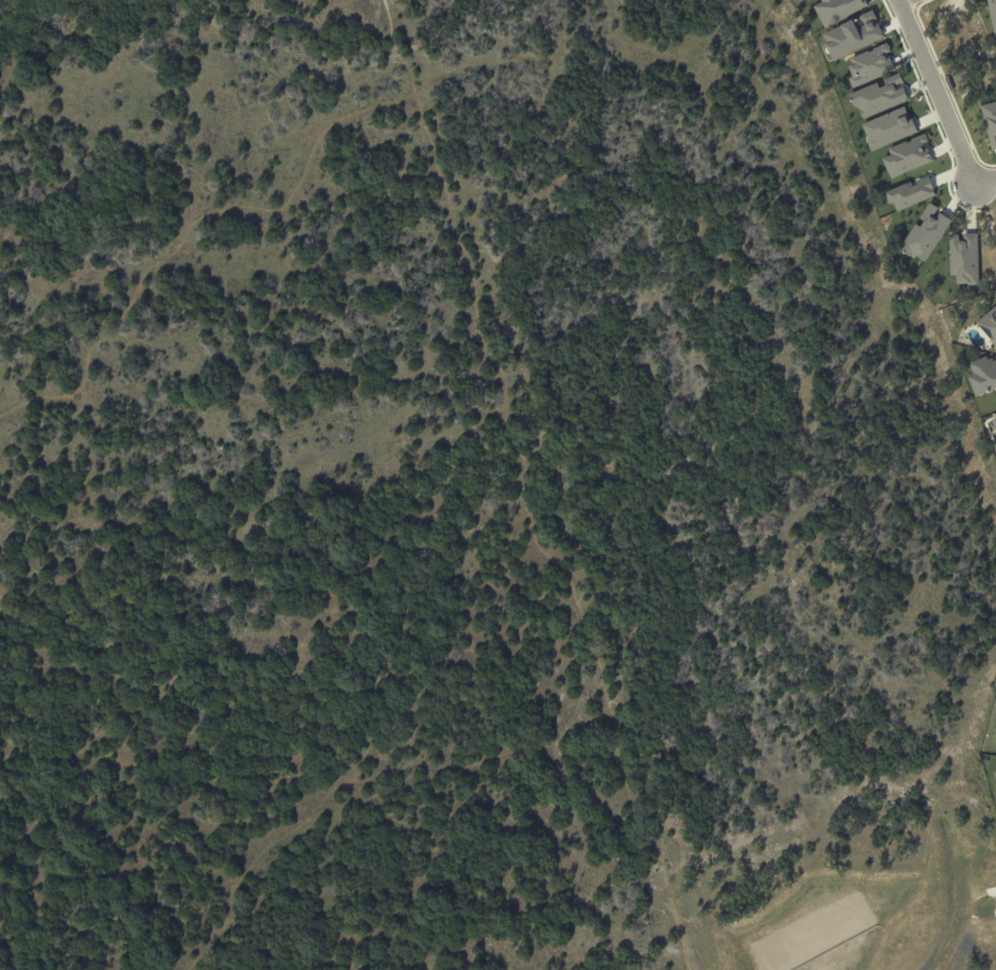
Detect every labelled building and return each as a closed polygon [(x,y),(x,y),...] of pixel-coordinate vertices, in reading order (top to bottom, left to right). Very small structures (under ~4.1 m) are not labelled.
[(865,0),(820,0),(812,4),(823,27),(868,7),(865,0)] [(995,40),(995,39),(995,0),(987,0),(995,40)] [(895,71),(888,53),(891,52),(888,43),(847,59),(854,76),(848,78),(852,87),(895,71)] [(863,119),(909,101),(898,74),(880,81),(880,82),(848,94),(854,108),(857,106),(863,119)] [(995,149),(995,102),(980,106),(991,150),(995,149)] [(916,133),(906,106),(861,124),(871,150),(916,133)] [(933,161),(926,143),(928,142),(925,134),(887,149),(890,155),(882,158),(890,178),(933,161)] [(950,219),(937,212),(939,208),(929,202),(918,222),(916,221),(900,249),(926,263),(950,219)] [(977,234),(960,234),(949,235),(950,275),(956,275),(956,285),(978,284),(977,234)] [(976,323),(995,346),(995,305),(976,323)]
